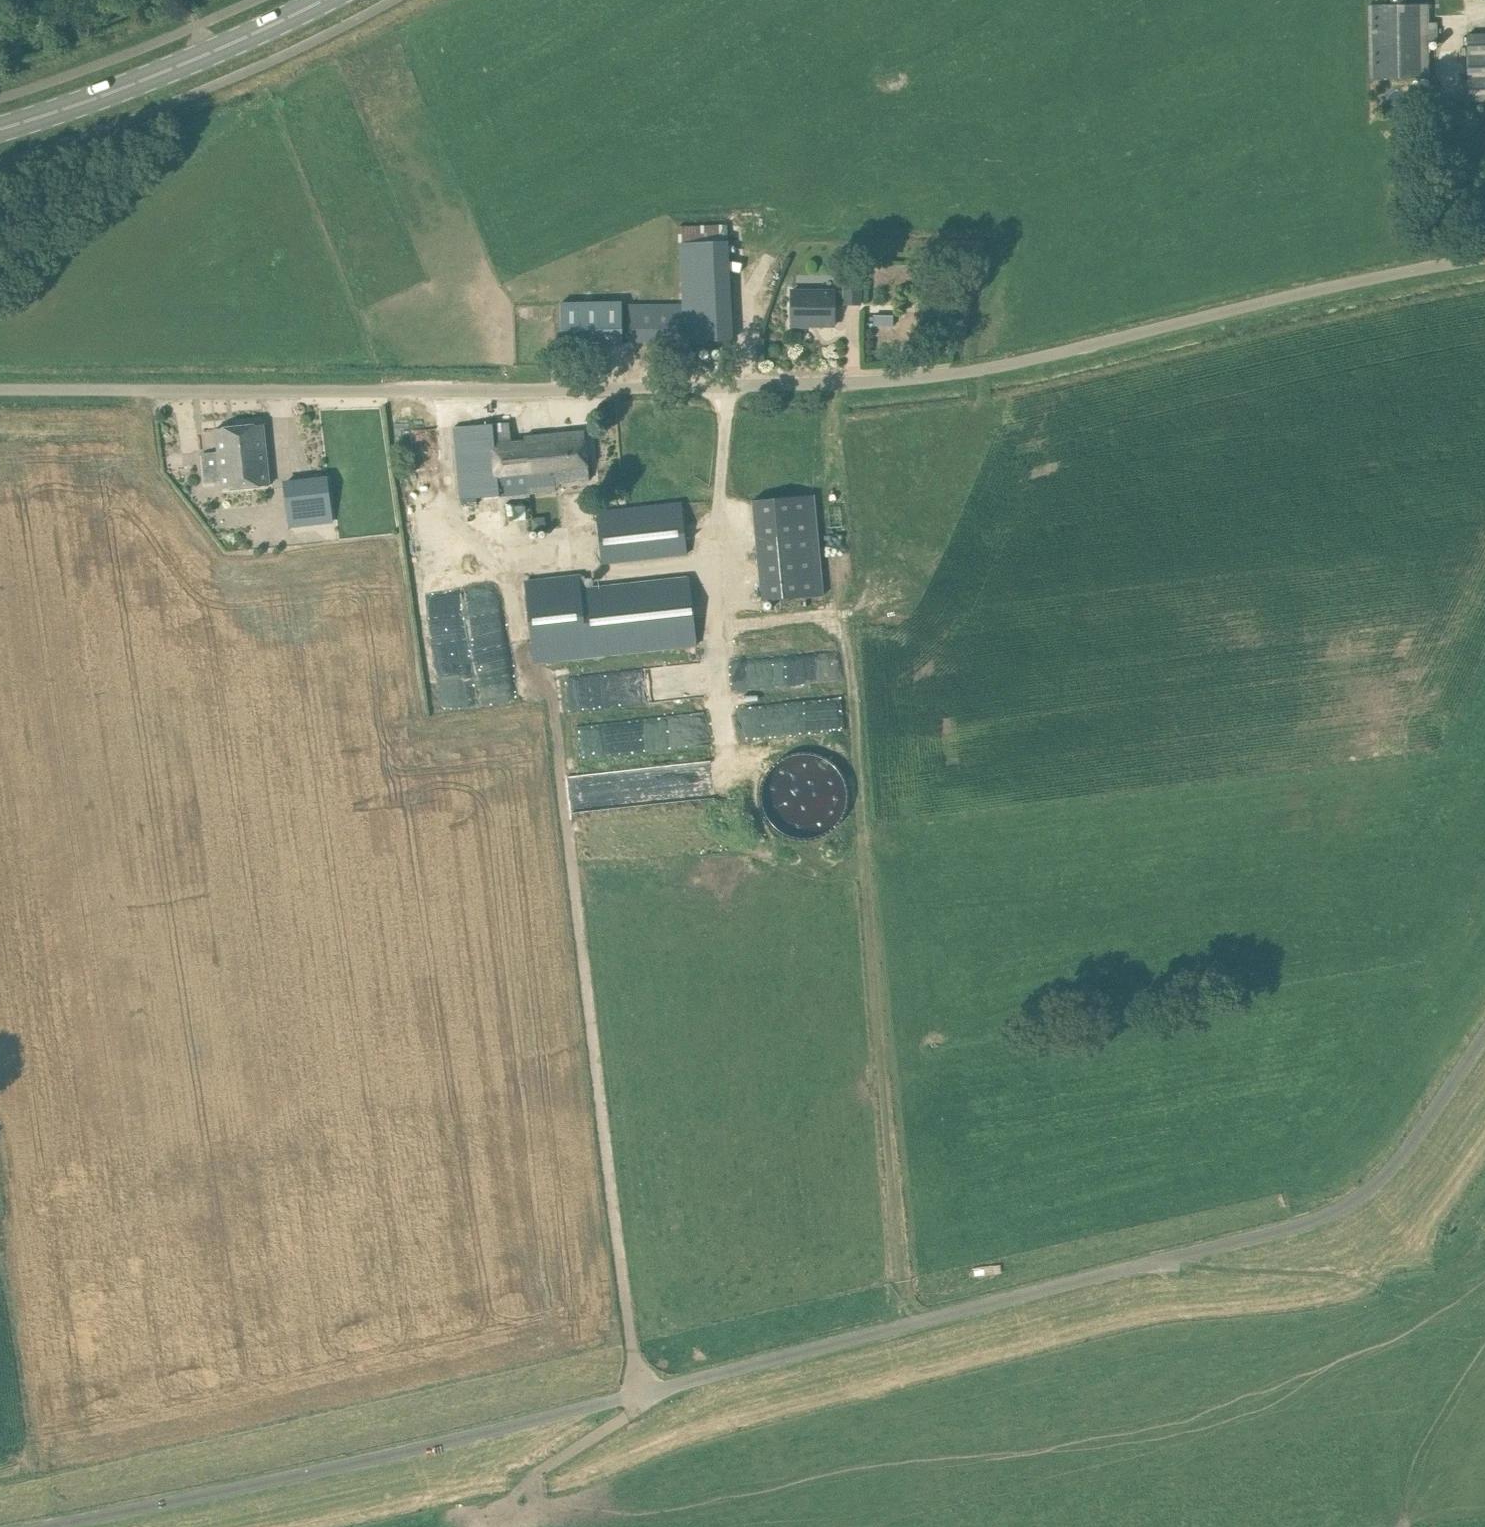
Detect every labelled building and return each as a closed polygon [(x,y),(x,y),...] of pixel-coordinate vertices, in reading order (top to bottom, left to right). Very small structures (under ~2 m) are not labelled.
[(1427,23),(1426,5),(1369,6),(1371,80),(1428,79),(1427,42),(1435,42),(1434,23),(1427,23)] [(1466,33),(1468,102),(1484,101),(1484,33),(1466,33)] [(793,290),(793,325),(834,325),(834,304),(842,304),(842,306),(862,306),(862,277),(842,277),(842,291),(834,291),(834,290),(793,290)] [(559,302),(561,344),(623,342),(622,300),(559,302)] [(628,304),(629,342),(683,340),(682,302),(628,304)] [(873,326),(893,326),(893,314),(873,314),(873,326)] [(461,500),(500,497),(530,494),(529,485),(590,479),(585,429),(525,435),(525,439),(512,439),(509,421),(454,426),(461,500)] [(203,452),(206,484),(222,482),(223,489),(269,484),(264,422),(216,427),(219,451),(203,452)] [(291,489),(293,519),(336,516),(334,486),(291,489)] [(603,563),(688,555),(682,503),(664,505),(662,490),(644,492),(645,506),(597,511),(603,563)] [(823,595),(815,495),(752,500),(761,601),(823,595)] [(533,664),(589,658),(697,646),(690,576),(582,588),(580,575),(524,582),(533,664)] [(831,656),(750,658),(751,688),(832,685),(831,656)] [(840,699),(743,703),(744,736),(841,731),(840,699)] [(700,736),(700,713),(651,715),(651,738),(700,736)] [(604,724),(581,725),(582,753),(605,753),(604,724)]
